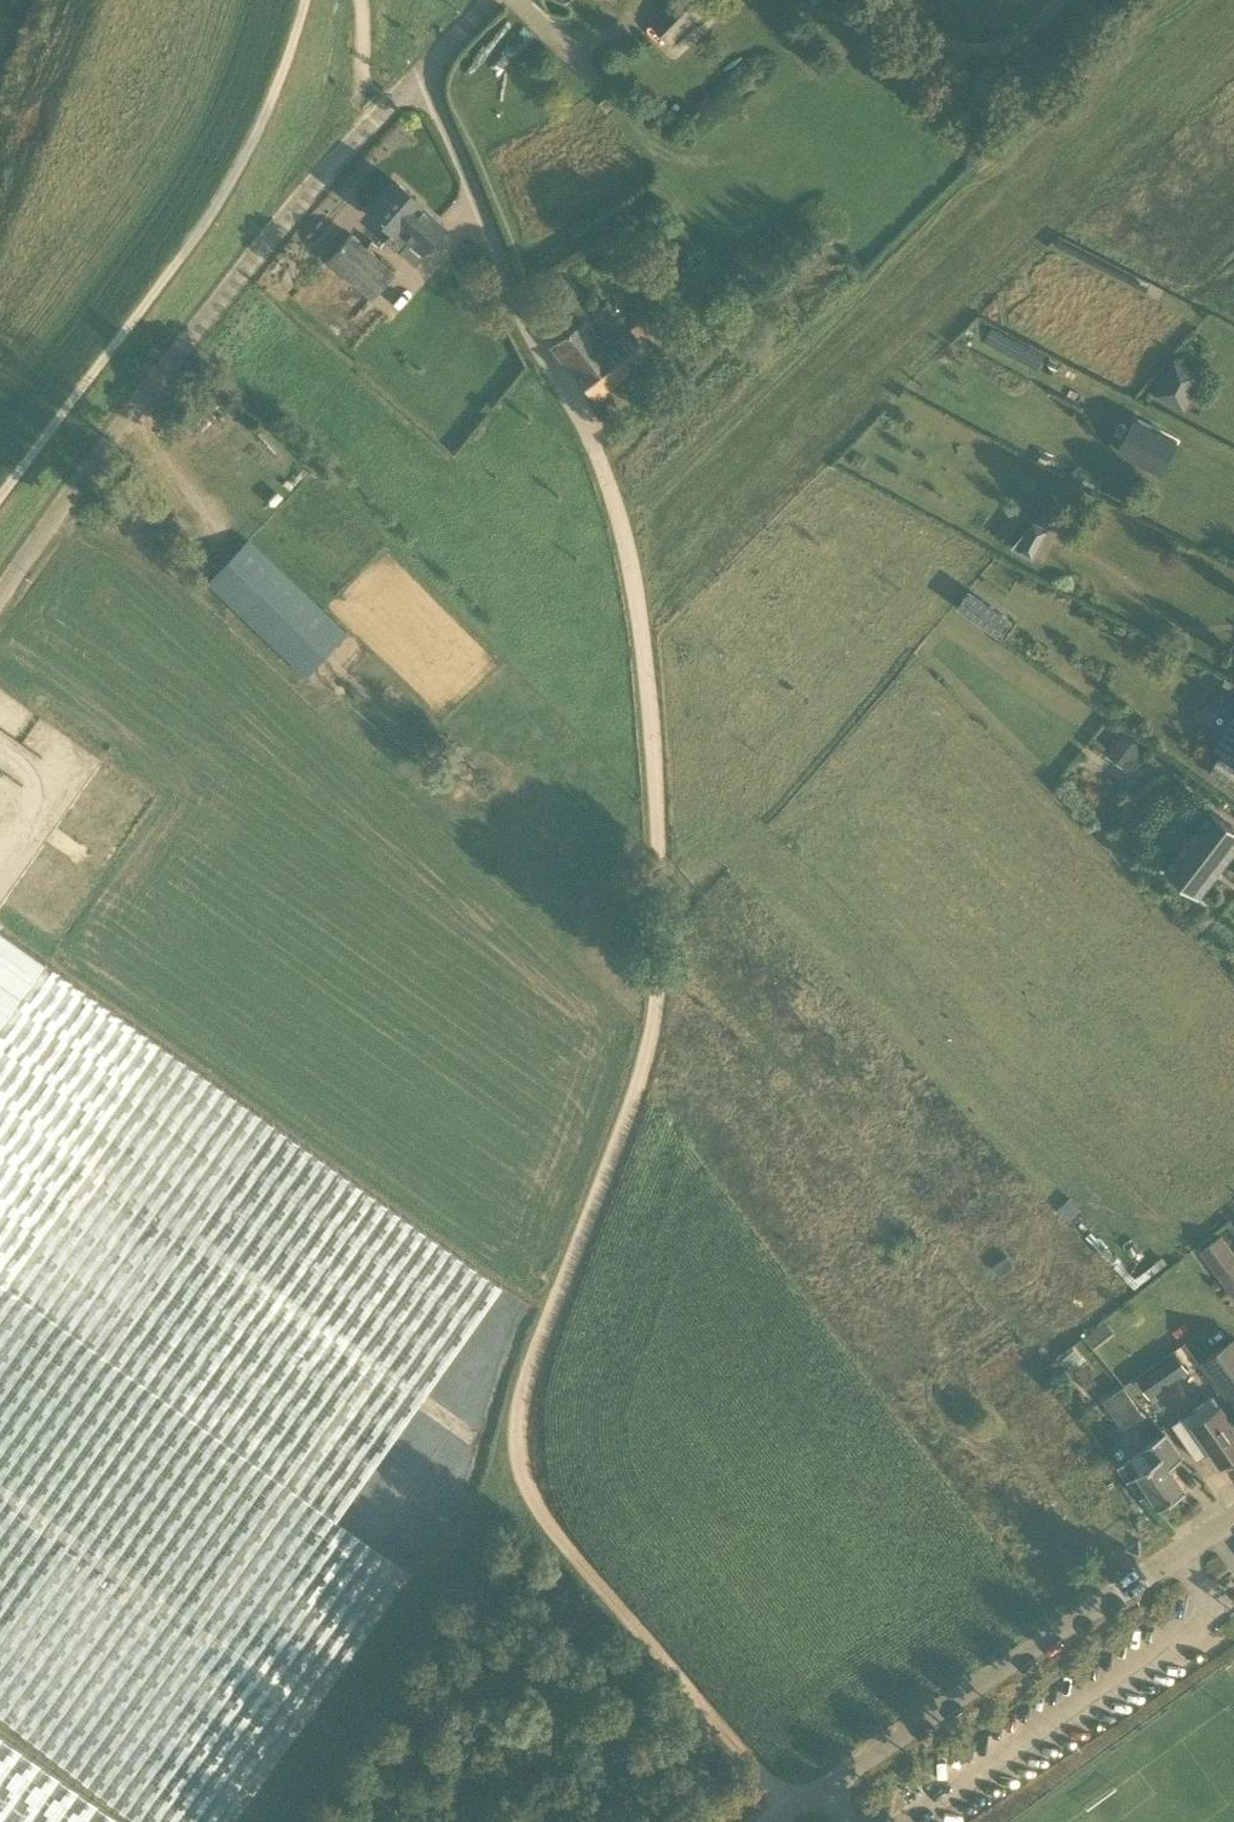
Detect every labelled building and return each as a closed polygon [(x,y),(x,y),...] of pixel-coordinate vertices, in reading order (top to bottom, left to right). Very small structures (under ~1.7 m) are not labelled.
[(422,251),(443,227),(417,205),(420,203),(395,182),(369,212),(392,232),(384,240),(399,253),(410,240),(422,251)] [(350,234),(327,259),(353,282),(375,256),(350,234)] [(584,319),(550,345),(593,400),(649,355),(654,360),(672,346),(644,310),(626,325),(629,329),(606,347),(584,319)] [(1185,413),(1199,386),(1190,381),(1195,373),(1178,364),(1160,400),(1185,413)] [(1135,420),(1120,451),(1163,473),(1178,442),(1135,420)] [(1022,537),(1013,547),(1018,551),(1034,559),(1041,547),(1027,540),(1026,539),(1022,537)] [(304,674),(344,632),(247,540),(207,582),(304,674)] [(985,601),(973,618),(989,629),(1000,612),(985,601)] [(1123,733),(1107,753),(1127,769),(1143,749),(1123,733)] [(1212,771),(1233,786),(1233,753),(1224,748),(1212,771)] [(1213,810),(1165,871),(1199,897),(1233,853),(1233,826),(1213,810)] [(45,962),(0,929),(0,1025),(45,962)] [(133,1821),(234,1821),(411,1573),(332,1517),(498,1285),(45,962),(0,1025),(0,1718),(133,1821)] [(1220,1053),(1233,1068),(1233,1039),(1220,1053)] [(1080,1220),(1062,1236),(1091,1268),(1109,1252),(1080,1220)] [(1062,1236),(1044,1252),(1073,1284),(1091,1268),(1062,1236)] [(1044,1252),(1026,1269),(1056,1301),(1073,1284),(1044,1252)] [(1014,1265),(1007,1256),(994,1266),(1001,1275),(1014,1265)] [(1220,1272),(1233,1291),(1233,1261),(1220,1272)] [(1026,1269),(1008,1285),(1038,1317),(1056,1301),(1026,1269)] [(1008,1285),(991,1301),(1020,1333),(1038,1317),(1008,1285)] [(1203,1360),(1233,1403),(1233,1338),(1203,1360)] [(1124,1387),(1105,1401),(1122,1426),(1141,1413),(1124,1387)] [(1151,1400),(1159,1421),(1181,1412),(1174,1392),(1151,1400)] [(1172,1424),(1197,1461),(1212,1451),(1222,1466),(1233,1457),(1233,1426),(1213,1396),(1172,1424)] [(1145,1449),(1118,1466),(1142,1498),(1151,1492),(1161,1507),(1177,1497),(1182,1493),(1187,1490),(1173,1467),(1185,1459),(1168,1433),(1145,1449)] [(1102,1481),(1078,1497),(1101,1530),(1125,1514),(1108,1490),(1120,1482),(1108,1464),(1096,1472),(1102,1481)] [(0,1736),(0,1821),(117,1821),(0,1736)] [(740,1776),(729,1786),(737,1794),(748,1784),(740,1776)]
